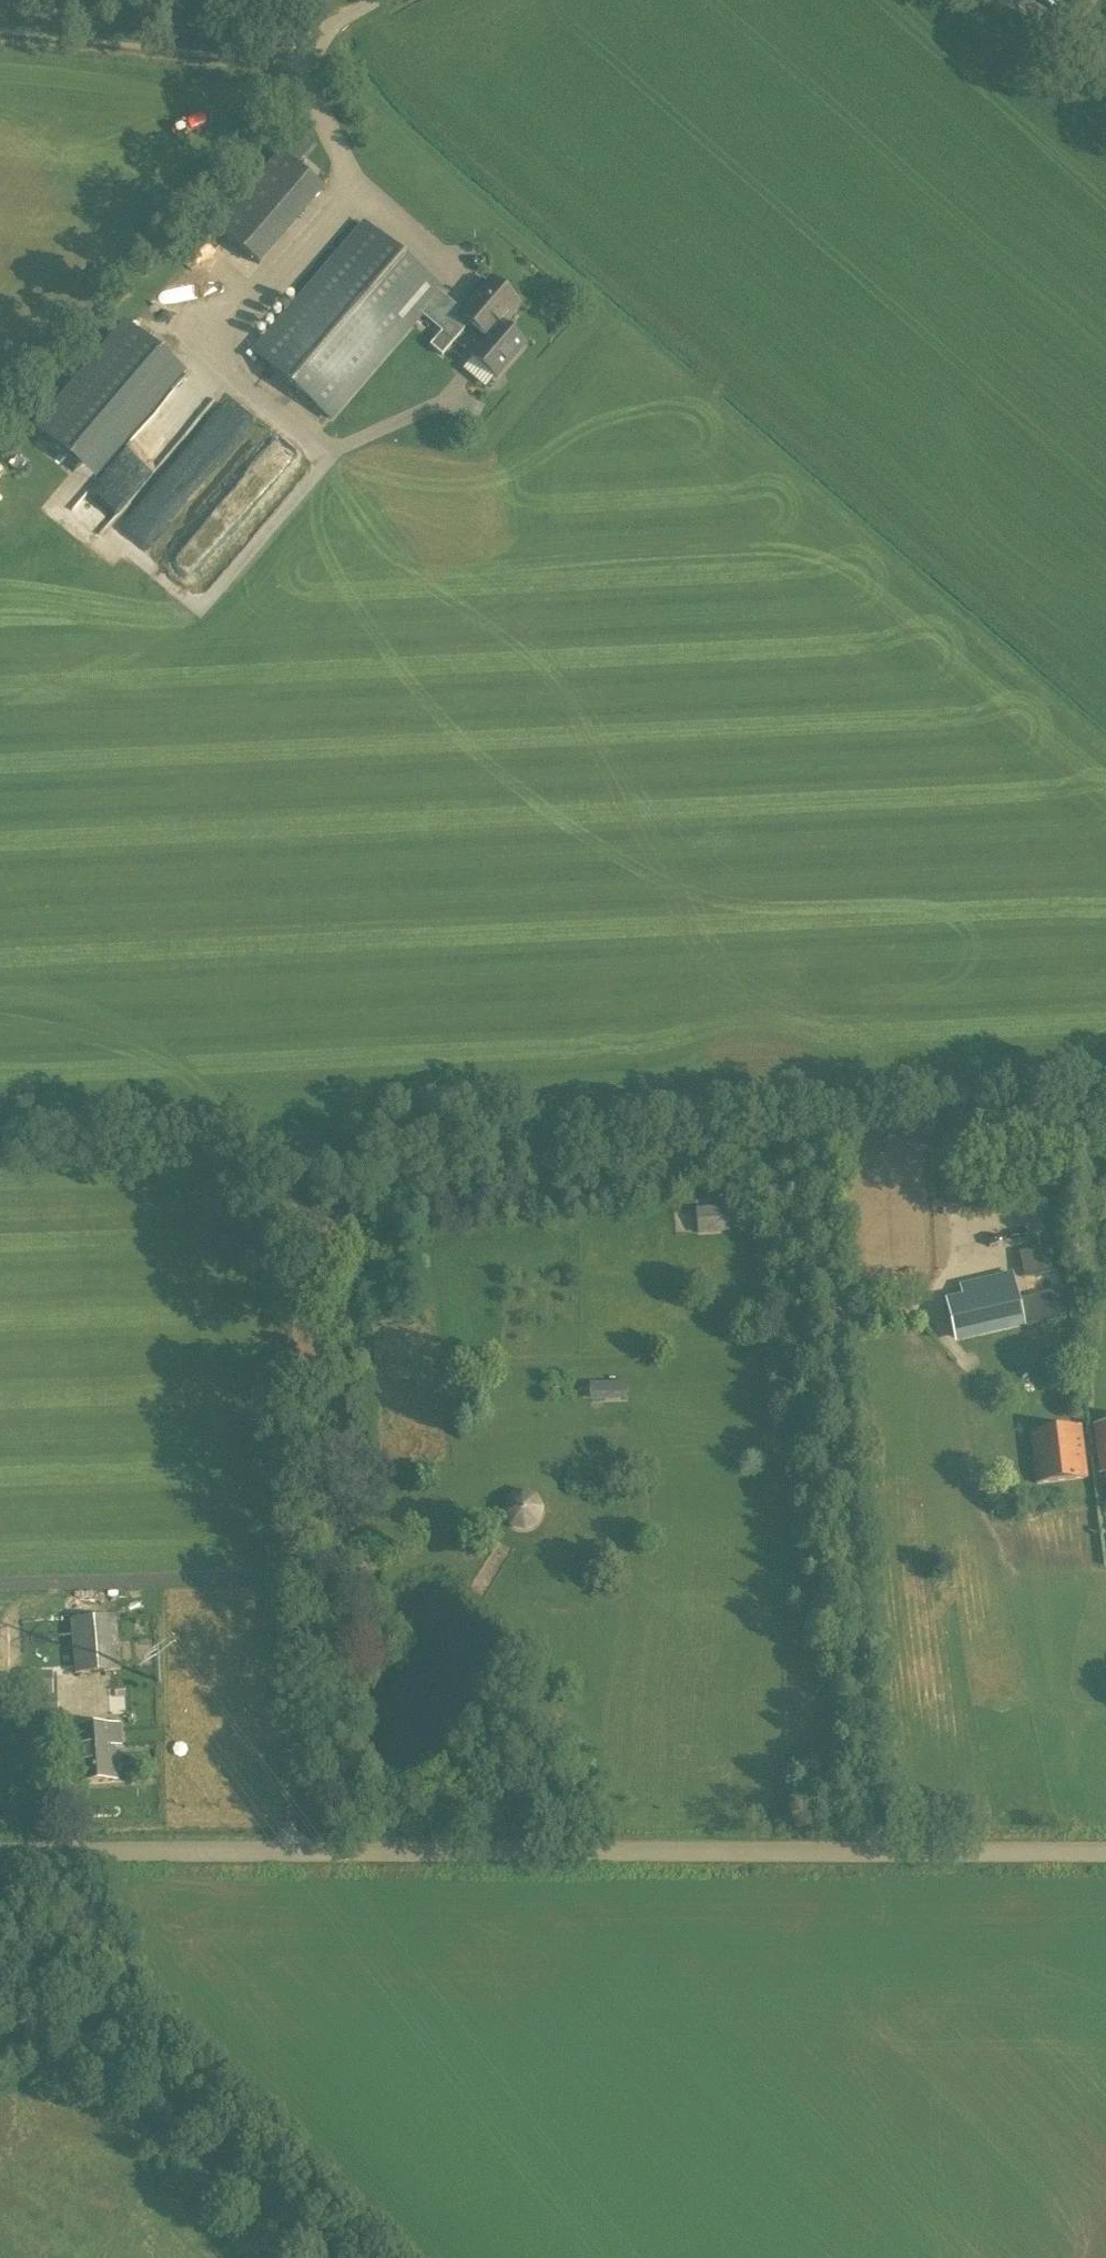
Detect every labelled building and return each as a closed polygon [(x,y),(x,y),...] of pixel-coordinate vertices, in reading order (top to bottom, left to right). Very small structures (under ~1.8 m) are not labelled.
[(217,225),(261,263),(325,188),(281,151),(217,225)] [(445,332),(454,340),(470,322),(486,336),(469,356),(497,379),(528,344),(504,322),(520,303),(492,279),(463,312),(440,292),(442,290),(365,224),(255,351),(332,418),(422,313),(435,324),(431,330),(440,338),(445,332)] [(96,480),(187,373),(131,325),(124,319),(33,427),(96,480)] [(131,447),(158,468),(211,402),(184,380),(131,447)] [(696,1205),(698,1232),(729,1230),(728,1204),(696,1205)] [(684,1208),(683,1230),(695,1230),(696,1208),(684,1208)] [(1015,1285),(962,1298),(945,1301),(955,1344),(990,1336),(1026,1328),(1019,1299),(1015,1285)] [(1019,1299),(1025,1323),(1060,1314),(1067,1313),(1061,1289),(1019,1299)] [(590,1379),(589,1398),(628,1398),(628,1379),(590,1379)] [(534,1407),(521,1407),(521,1421),(534,1421),(534,1407)] [(1100,1474),(1104,1473),(1105,1486),(1105,1423),(1094,1424),(1100,1474)] [(1028,1433),(1034,1485),(1087,1477),(1080,1425),(1028,1433)] [(542,1509),(534,1495),(519,1489),(505,1496),(499,1512),(507,1526),(522,1531),(536,1524),(542,1509)] [(116,1616),(69,1620),(73,1675),(120,1671),(116,1616)] [(32,1716),(32,1725),(59,1723),(57,1691),(53,1691),(52,1674),(26,1675),(27,1692),(21,1692),(22,1716),(32,1716)] [(120,1746),(118,1725),(73,1728),(77,1785),(117,1782),(114,1747),(120,1746)]
